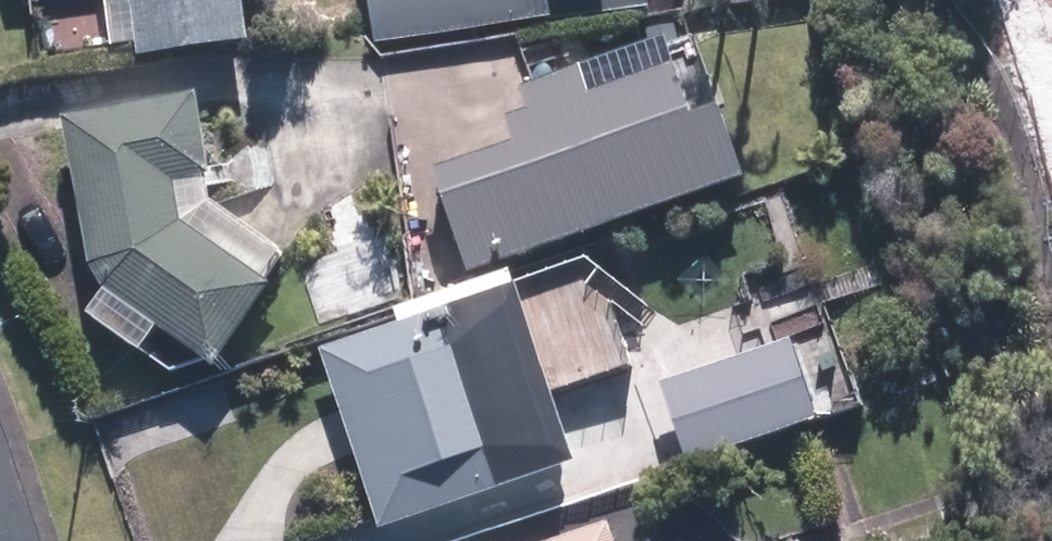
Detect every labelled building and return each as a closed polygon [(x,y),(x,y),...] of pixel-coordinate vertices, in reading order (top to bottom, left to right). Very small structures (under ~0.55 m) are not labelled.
[(107,49),(131,46),(132,57),(244,42),(238,0),(100,0),(107,49)] [(379,40),(644,8),(643,0),(374,0),(379,40)] [(466,272),(735,179),(711,108),(684,117),(667,68),(584,97),(575,69),(513,90),(520,109),(501,116),(511,144),(431,171),(466,272)] [(58,117),(85,262),(97,293),(209,369),(264,288),(177,229),(169,184),(208,177),(192,92),(58,117)] [(567,461),(509,280),(315,342),(373,523),(567,461)] [(684,462),(814,420),(787,339),(658,382),(684,462)] [(604,523),(549,540),(610,540),(604,523)]
